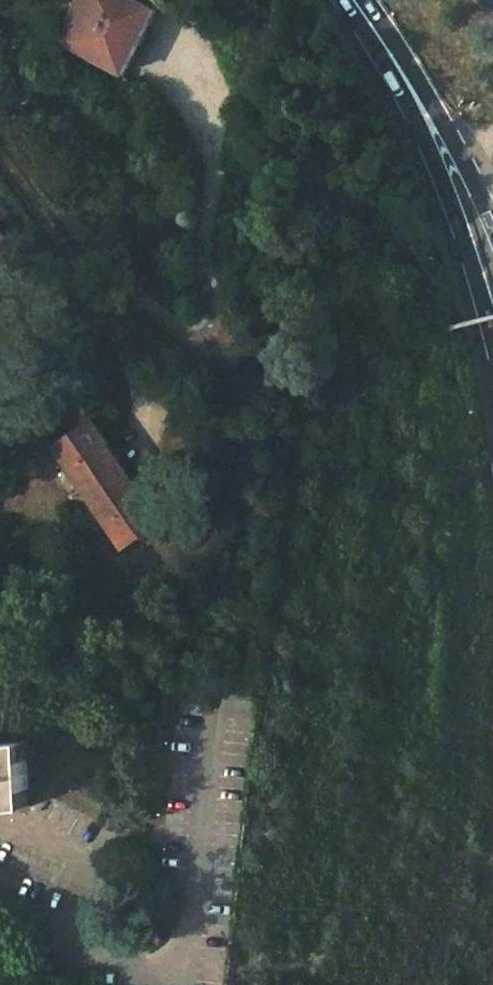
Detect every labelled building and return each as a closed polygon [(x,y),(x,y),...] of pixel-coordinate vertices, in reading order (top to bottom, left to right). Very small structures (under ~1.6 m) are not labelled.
[(125,75),(158,10),(139,0),(88,0),(66,43),(76,48),(75,50),(125,75)] [(0,217),(0,226),(4,231),(8,228),(0,217)] [(14,245),(4,231),(0,226),(0,254),(14,245)] [(139,512),(117,479),(103,458),(108,455),(89,427),(55,449),(73,478),(87,498),(82,502),(104,535),(109,531),(122,551),(152,532),(139,512)] [(50,453),(82,502),(87,498),(73,478),(55,449),(50,453)] [(161,533),(108,455),(103,458),(117,479),(139,512),(152,532),(122,551),(109,531),(104,535),(121,560),(161,533)] [(16,809),(14,788),(26,787),(24,762),(13,763),(11,739),(0,740),(0,810),(16,809)]
